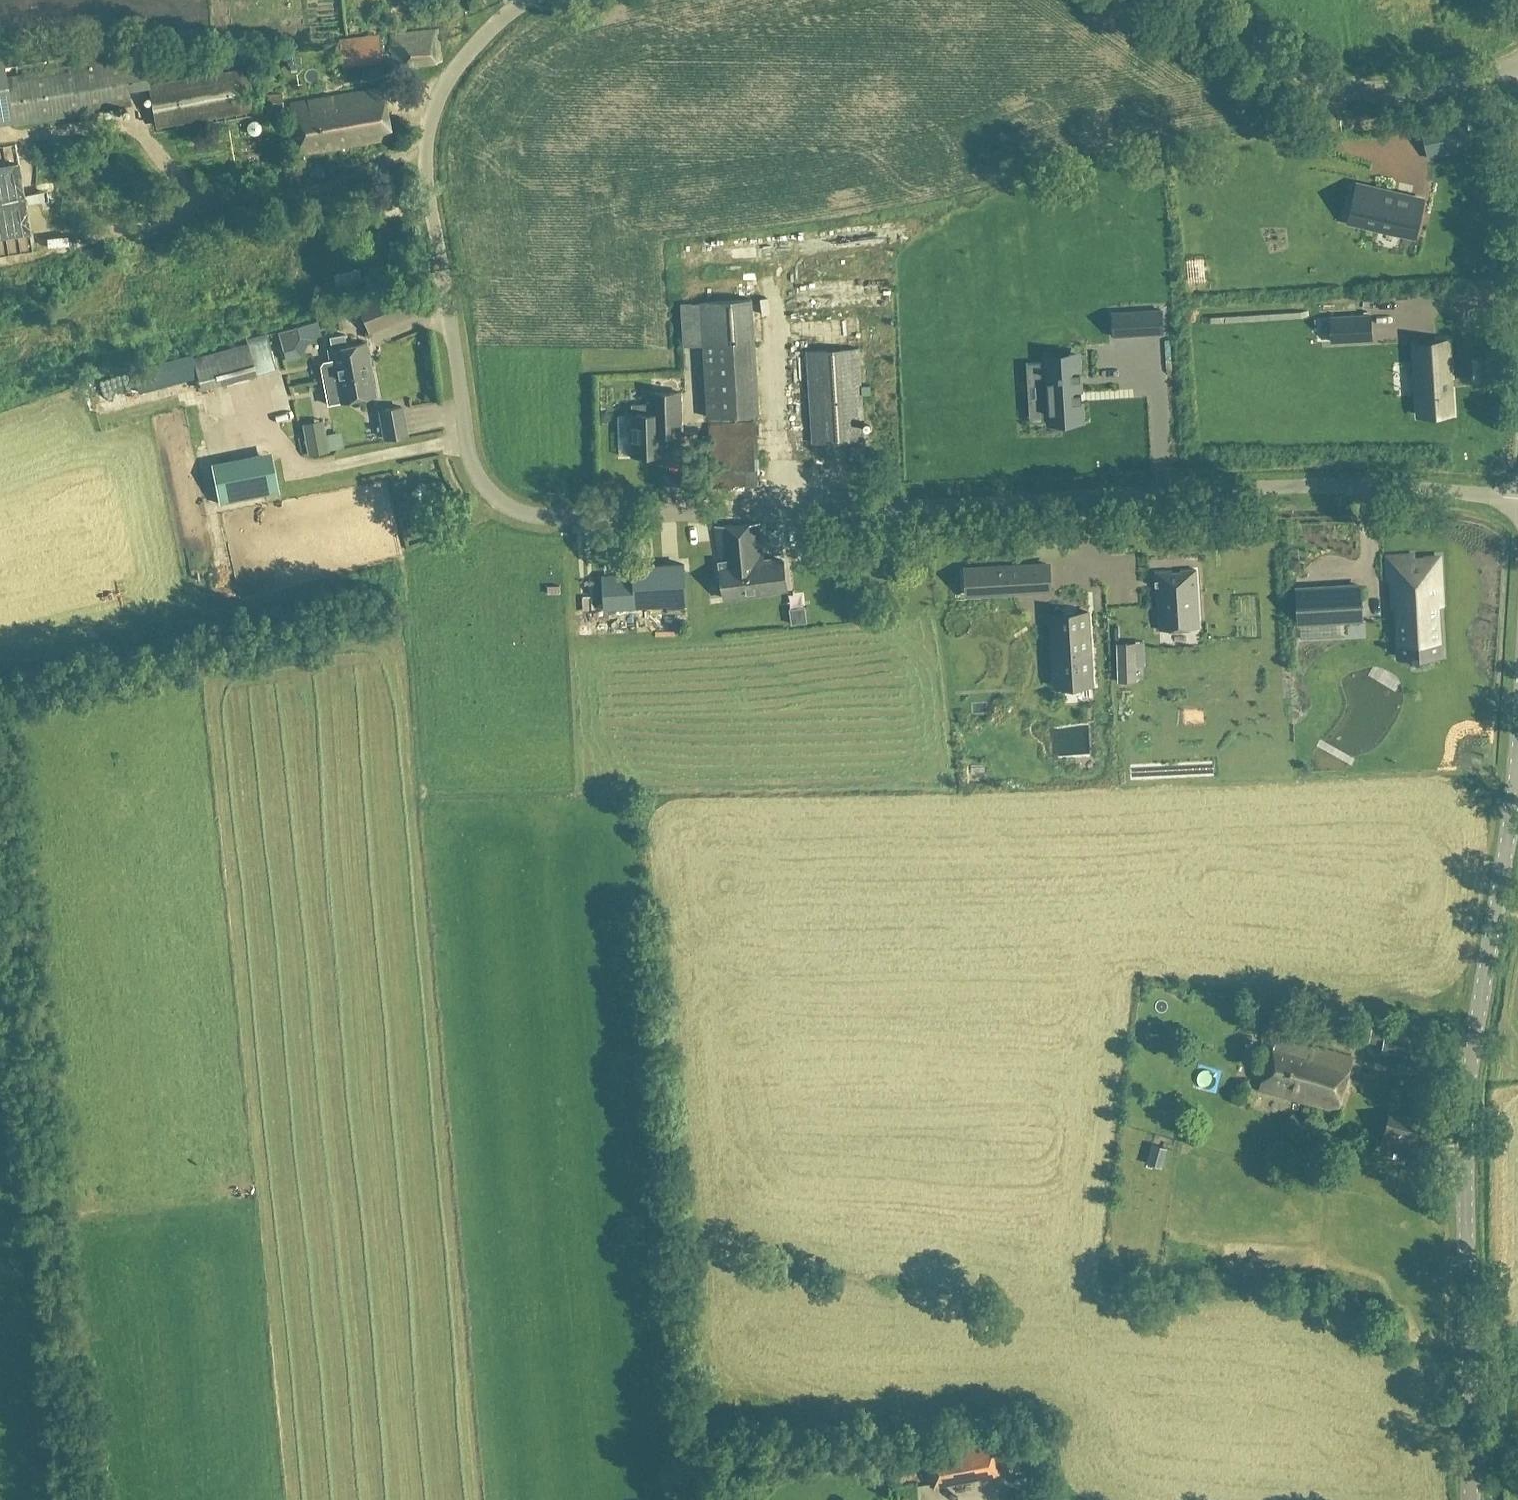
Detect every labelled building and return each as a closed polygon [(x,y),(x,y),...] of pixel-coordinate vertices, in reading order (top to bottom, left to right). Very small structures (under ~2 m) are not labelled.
[(343,66),(373,63),(382,62),(379,33),(341,37),(343,66)] [(392,68),(442,64),(439,34),(389,38),(392,68)] [(210,74),(205,50),(125,64),(124,56),(5,77),(0,51),(0,52),(0,125),(11,123),(11,125),(132,106),(130,92),(149,89),(155,128),(212,118),(255,111),(253,98),(248,67),(210,74)] [(392,138),(382,89),(291,106),(300,155),(392,138)] [(283,110),(282,93),(262,94),(264,111),(283,110)] [(1465,117),(1442,123),(1447,146),(1449,146),(1471,141),(1465,117)] [(0,168),(0,241),(31,236),(19,165),(0,168)] [(28,187),(28,198),(45,198),(45,187),(28,187)] [(1367,187),(1359,224),(1381,229),(1382,227),(1401,231),(1400,234),(1416,237),(1424,200),(1367,187)] [(358,306),(369,332),(423,310),(412,284),(358,306)] [(683,346),(704,346),(708,417),(759,414),(752,299),(701,302),(701,301),(680,302),(683,346)] [(1142,311),(1113,312),(1115,336),(1144,335),(1142,311)] [(1371,316),(1331,318),(1332,342),(1372,340),(1371,316)] [(325,362),(321,369),(328,405),(377,395),(366,342),(346,346),(343,334),(328,337),(331,349),(327,350),(329,361),(325,362)] [(1416,343),(1420,415),(1452,413),(1447,341),(1416,343)] [(247,344),(211,353),(220,384),(255,374),(247,344)] [(865,441),(862,394),(871,394),(871,385),(861,385),(859,349),(807,351),(813,443),(865,441)] [(1047,377),(1039,377),(1042,420),(1050,420),(1050,422),(1082,420),(1078,354),(1046,356),(1047,362),(1047,377)] [(179,367),(152,371),(154,388),(182,384),(179,367)] [(652,393),(652,404),(632,405),(632,414),(633,456),(664,455),(663,436),(681,435),(680,392),(652,393)] [(380,411),(385,438),(406,435),(401,407),(380,411)] [(329,452),(323,420),(302,424),(308,456),(329,452)] [(759,484),(758,450),(708,452),(708,486),(759,484)] [(272,460),(245,465),(251,498),(279,492),(272,460)] [(759,524),(715,526),(720,566),(724,598),(751,595),(787,590),(783,560),(765,562),(764,553),(763,553),(759,524)] [(1442,605),(1439,557),(1415,559),(1415,556),(1388,558),(1389,581),(1401,580),(1404,617),(1397,618),(1400,657),(1442,655),(1439,606),(1442,605)] [(634,574),(603,576),(605,610),(637,608),(687,605),(685,570),(685,564),(634,568),(634,574)] [(1049,565),(966,569),(967,571),(972,570),(973,595),(1029,592),(1051,591),(1049,566),(1049,565)] [(1196,570),(1156,572),(1158,612),(1159,630),(1171,630),(1199,628),(1196,570)] [(1313,589),(1297,590),(1299,624),(1363,620),(1361,586),(1342,587),(1343,609),(1315,611),(1313,589)] [(1088,612),(1051,614),(1055,673),(1072,672),(1073,686),(1093,685),(1088,612)] [(1135,642),(1119,643),(1120,682),(1136,681),(1135,642)] [(1369,1044),(1383,1046),(1381,1055),(1406,1058),(1406,1054),(1411,1032),(1373,1025),(1369,1044)] [(1277,1038),(1259,1089),(1338,1110),(1353,1059),(1277,1038)] [(1423,1121),(1391,1112),(1382,1144),(1414,1153),(1423,1121)] [(1006,1472),(998,1437),(924,1450),(930,1486),(1006,1472)]
